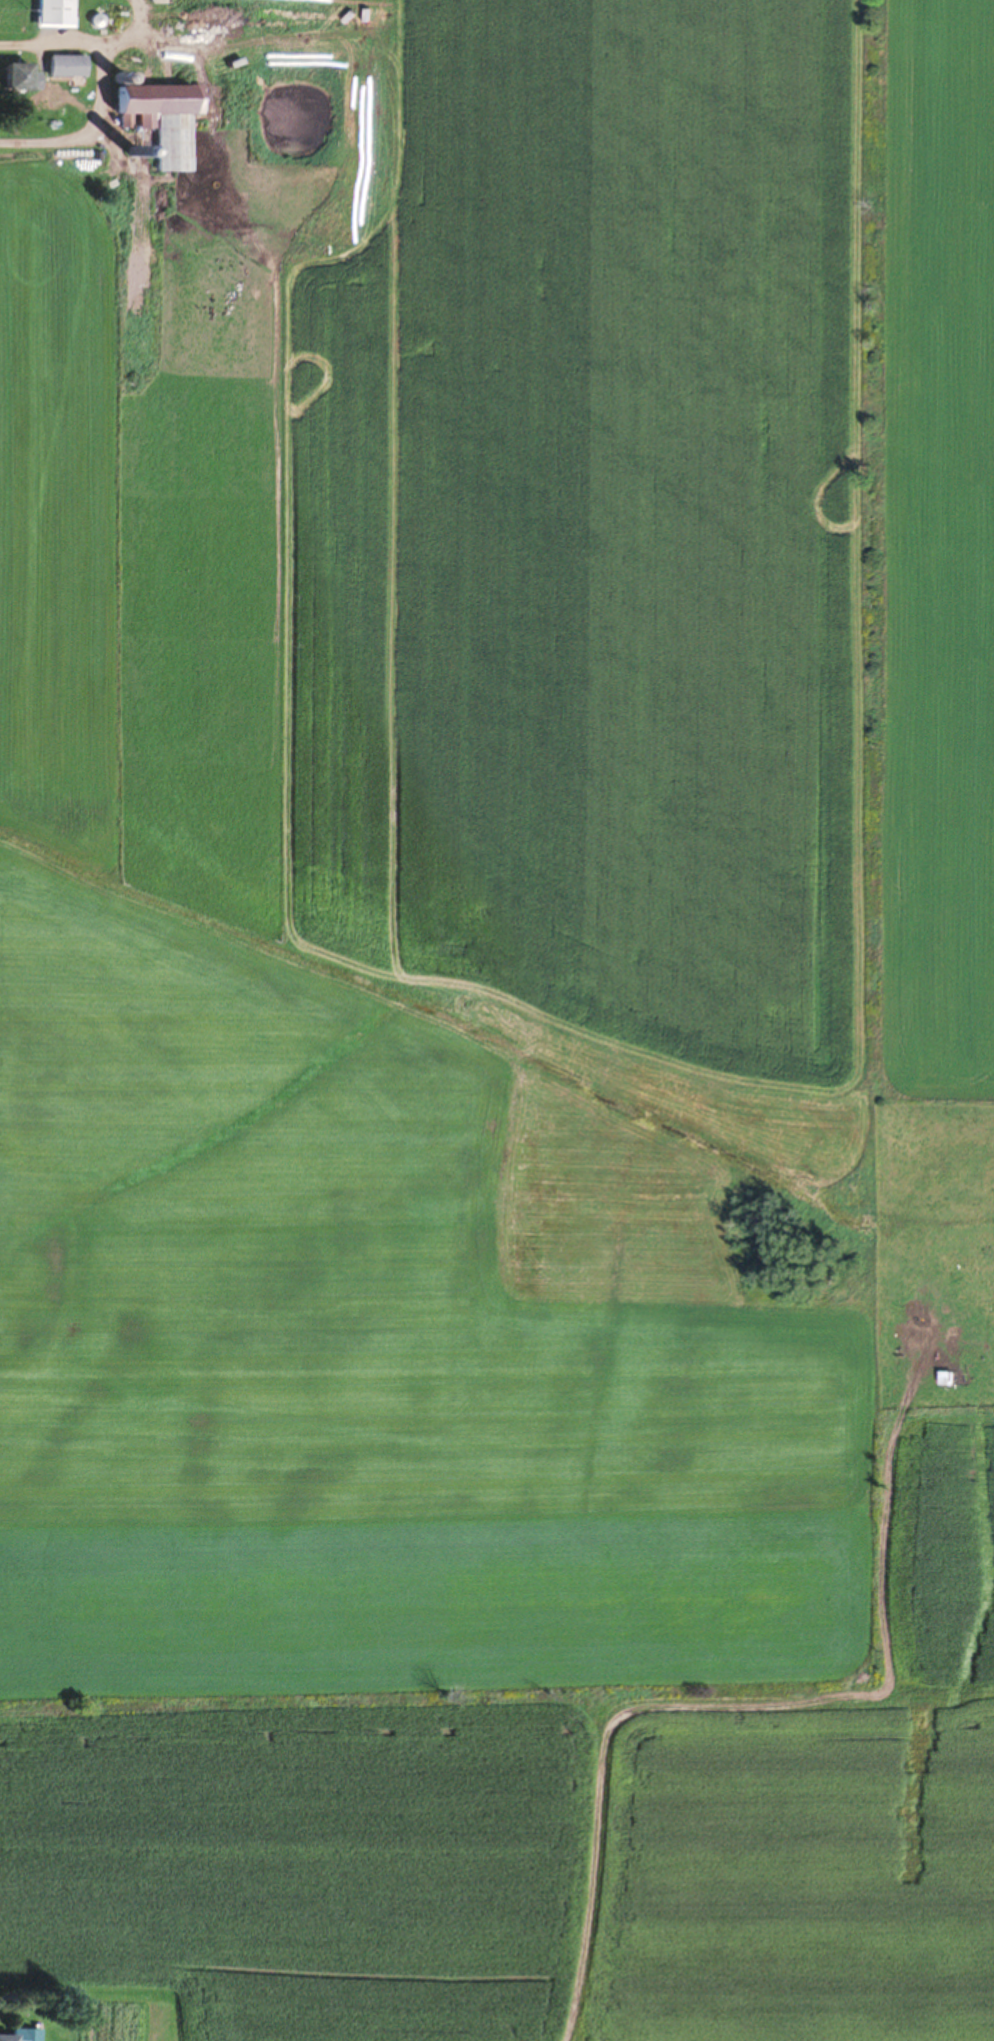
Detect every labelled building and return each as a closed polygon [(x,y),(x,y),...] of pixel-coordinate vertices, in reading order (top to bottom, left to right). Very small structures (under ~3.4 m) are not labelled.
[(37,25),(71,25),(72,0),(37,0),(37,25)] [(2,58),(2,89),(30,89),(30,58),(2,58)] [(158,171),(191,170),(190,120),(199,120),(198,84),(118,85),(119,125),(127,125),(127,114),(156,113),(158,171)] [(943,1384),(959,1384),(959,1370),(943,1370),(943,1384)] [(40,2030),(0,2031),(0,2040),(40,2040),(40,2030)]
